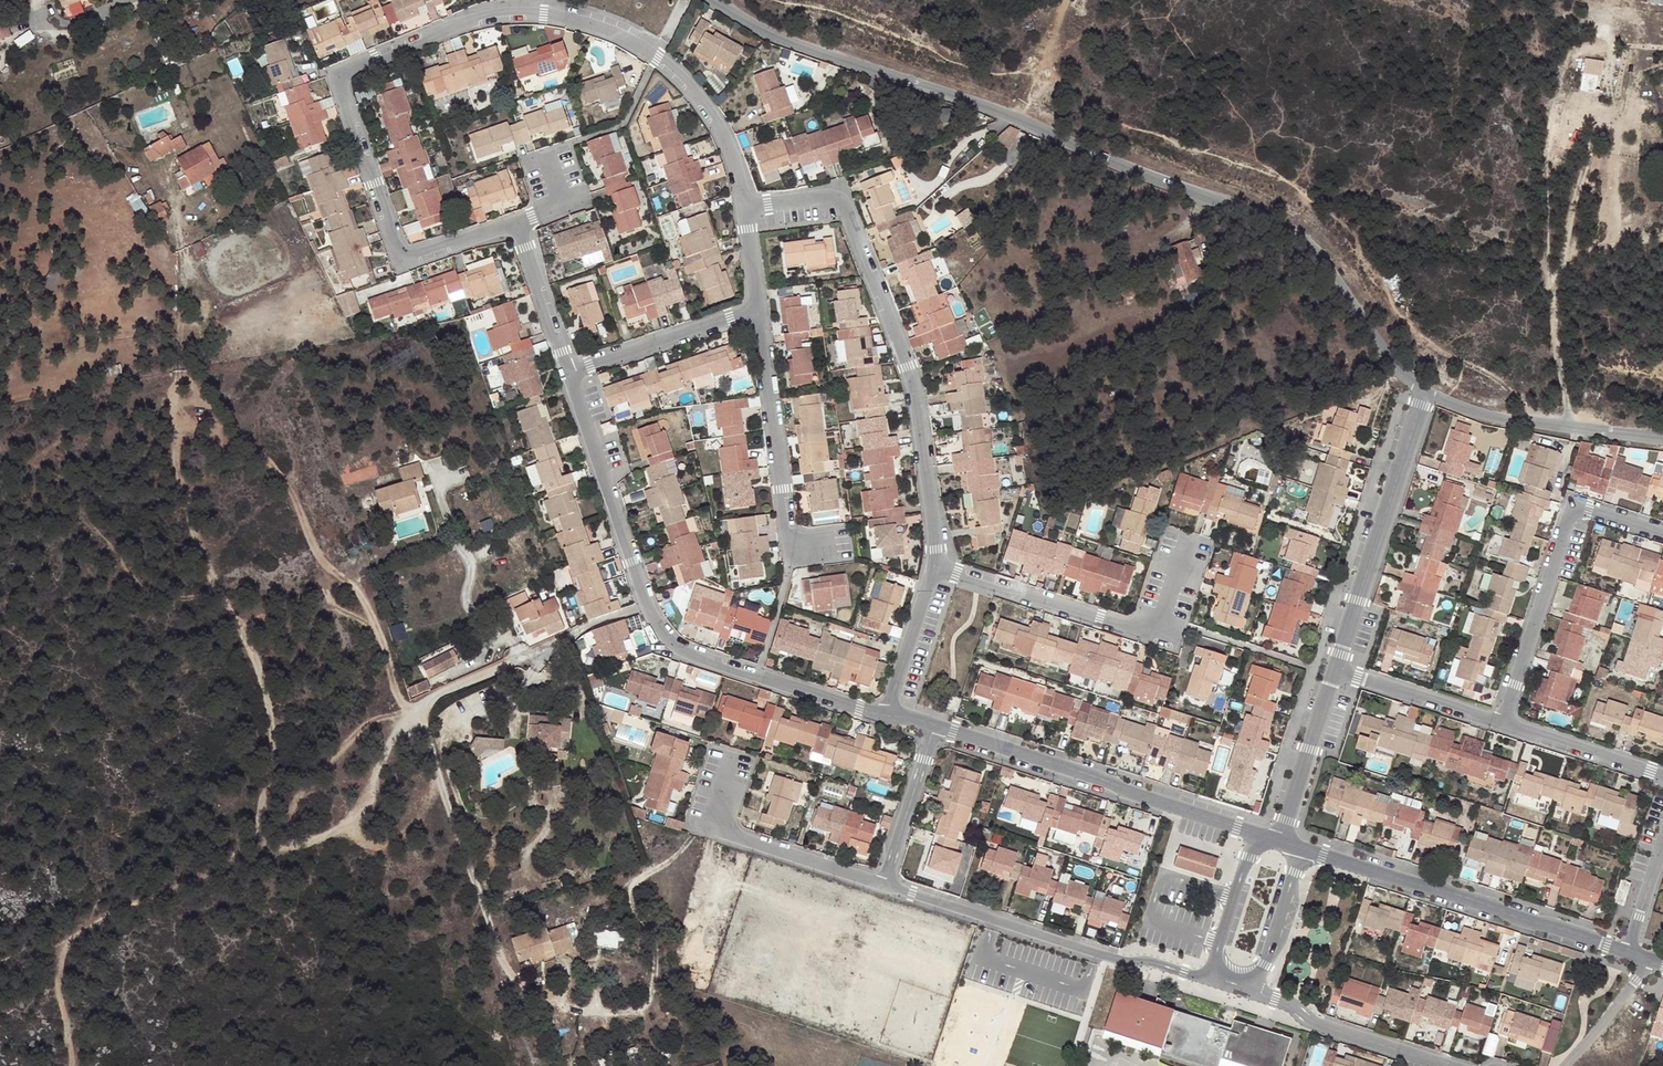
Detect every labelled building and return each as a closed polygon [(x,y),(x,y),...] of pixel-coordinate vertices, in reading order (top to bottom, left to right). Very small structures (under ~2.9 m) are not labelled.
[(64,0),(59,0),(63,9),(84,0),(69,0),(64,2),(64,0)] [(397,20),(411,14),(417,12),(425,9),(432,5),(430,0),(388,0),(397,20)] [(352,22),(344,26),(350,41),(359,37),(356,32),(363,29),(370,26),(373,31),(386,25),(379,7),(377,2),(367,6),(349,14),(352,22)] [(12,36),(8,25),(5,25),(2,17),(0,18),(0,40),(12,36)] [(350,41),(344,26),(336,29),(332,20),(305,32),(315,55),(328,50),(326,45),(333,42),(336,50),(345,47),(344,44),(350,41)] [(737,50),(716,37),(713,42),(706,38),(700,34),(706,25),(697,20),(687,38),(694,43),(689,51),(707,62),(710,57),(717,62),(727,68),(737,50)] [(365,35),(373,31),(370,26),(363,29),(365,35)] [(356,32),(359,37),(365,35),(363,29),(356,32)] [(282,66),(287,64),(280,41),(275,42),(272,33),(265,36),(268,45),(260,47),(263,57),(250,62),(253,71),(261,68),(268,87),(278,85),(280,92),(299,85),(297,77),(292,78),(287,80),(284,72),(282,66)] [(713,42),(716,37),(709,33),(706,38),(713,42)] [(328,50),(315,55),(316,59),(336,50),(333,42),(326,45),(328,50)] [(529,53),(509,60),(516,79),(536,72),(537,76),(556,70),(565,60),(559,42),(548,45),(549,50),(541,53),(531,57),(529,53)] [(453,54),(464,87),(482,81),(479,71),(489,68),(491,72),(501,69),(494,50),(474,56),(476,61),(465,65),(464,60),(461,51),(453,54)] [(444,93),(464,87),(453,54),(444,56),(447,66),(448,71),(437,74),(436,70),(418,76),(426,98),(443,92),(444,93)] [(474,56),(464,60),(465,65),(476,61),(474,56)] [(714,66),(717,62),(710,57),(707,62),(714,66)] [(1601,92),(1604,59),(1586,57),(1583,91),(1601,92)] [(598,80),(596,75),(576,82),(583,101),(596,97),(597,101),(617,94),(614,85),(622,82),(616,64),(608,67),(611,75),(604,78),(598,80)] [(447,66),(436,70),(437,74),(448,71),(447,66)] [(761,124),(780,117),(790,113),(781,86),(776,87),(769,67),(749,74),(758,99),(763,114),(758,115),(761,124)] [(287,80),(292,78),(290,70),(284,72),(287,80)] [(173,82),(171,74),(154,80),(158,89),(173,82)] [(708,74),(701,80),(712,93),(719,88),(708,74)] [(381,115),(386,130),(406,123),(403,115),(408,113),(400,89),(397,80),(372,88),(375,97),(380,96),(383,106),(386,113),(381,115)] [(285,123),(319,111),(316,103),(310,105),(306,106),(301,108),(299,102),(304,100),(301,91),(299,85),(280,92),(285,106),(280,108),(285,123)] [(305,91),(301,91),(304,100),(306,106),(310,105),(305,91)] [(279,109),(280,108),(285,106),(280,92),(274,94),(279,109)] [(322,99),(324,108),(336,105),(334,96),(322,99)] [(515,128),(520,144),(530,141),(528,136),(540,132),(547,129),(549,134),(568,128),(561,108),(559,101),(542,107),(544,113),(542,114),(540,110),(521,116),(524,125),(515,128)] [(665,111),(670,110),(667,101),(652,106),(655,115),(645,118),(651,137),(657,136),(662,151),(682,144),(675,124),(670,125),(665,111)] [(670,110),(665,111),(670,125),(675,124),(680,122),(675,108),(670,110)] [(937,108),(934,115),(936,122),(944,123),(947,116),(945,108),(937,108)] [(322,119),(319,111),(285,123),(289,136),(290,138),(295,136),(300,150),(319,143),(314,129),(309,131),(307,124),(312,122),(315,121),(322,119)] [(842,122),(819,131),(831,164),(838,162),(835,152),(833,148),(845,144),(846,148),(858,144),(860,149),(876,144),(871,131),(868,132),(862,115),(856,117),(855,114),(841,119),(842,122)] [(319,143),(323,142),(315,121),(312,122),(314,129),(319,143)] [(512,147),(520,144),(515,128),(507,130),(504,122),(486,129),(487,133),(466,140),(473,160),(494,153),(492,148),(502,145),(511,142),(512,147)] [(406,123),(386,130),(390,143),(395,142),(398,149),(393,150),(383,154),(386,162),(420,150),(415,135),(410,137),(406,123)] [(1007,124),(1001,142),(1014,147),(1020,128),(1007,124)] [(803,132),(788,137),(788,138),(796,161),(798,166),(812,161),(810,156),(817,153),(819,159),(822,168),(831,164),(819,131),(818,128),(803,133),(803,132)] [(622,152),(615,132),(608,134),(615,154),(620,153),(622,152)] [(602,179),(605,188),(620,183),(617,174),(627,171),(620,153),(615,154),(608,134),(589,141),(595,161),(600,159),(603,168),(606,178),(602,179)] [(290,138),(289,136),(287,136),(293,152),(300,150),(295,136),(290,138)] [(171,150),(165,138),(145,148),(151,158),(171,150)] [(796,161),(788,138),(780,141),(780,139),(759,146),(758,144),(750,147),(760,174),(774,169),(788,164),(796,161)] [(213,170),(220,167),(207,141),(170,159),(181,179),(184,178),(188,185),(213,170)] [(661,166),(666,181),(700,169),(698,161),(692,162),(688,164),(684,166),(681,159),(686,157),(682,144),(662,151),(666,164),(661,166)] [(833,148),(835,152),(846,148),(845,144),(833,148)] [(492,148),(494,153),(504,150),(502,145),(492,148)] [(420,150),(386,162),(388,169),(394,167),(398,166),(403,164),(405,172),(401,173),(405,188),(425,181),(432,179),(427,164),(425,165),(420,150)] [(659,167),(661,166),(666,164),(662,151),(654,153),(659,167)] [(744,154),(745,160),(752,157),(750,152),(744,154)] [(304,176),(309,192),(343,180),(339,171),(330,174),(325,176),(322,170),(327,168),(323,154),(303,160),(308,174),(304,176)] [(899,154),(888,158),(894,169),(904,164),(899,154)] [(284,157),(270,163),(273,171),(287,165),(284,157)] [(353,166),(339,171),(343,180),(356,175),(353,166)] [(401,189),(405,188),(401,173),(398,166),(394,167),(401,189)] [(700,169),(666,181),(671,196),(677,194),(682,209),(701,202),(696,188),(691,190),(689,181),(694,180),(703,176),(700,169)] [(498,197),(500,202),(514,197),(505,171),(496,174),(496,176),(464,187),(472,211),(479,209),(481,214),(483,213),(491,211),(489,205),(492,204),(491,199),(498,197)] [(865,205),(873,225),(893,217),(887,203),(892,201),(884,183),(890,181),(887,172),(856,184),(859,192),(864,190),(867,197),(869,203),(865,205)] [(436,189),(432,179),(425,181),(405,188),(410,203),(415,201),(418,209),(421,219),(416,220),(419,228),(419,229),(441,222),(438,214),(440,213),(432,190),(436,189)] [(343,180),(309,192),(318,220),(323,219),(342,212),(343,212),(338,197),(333,199),(331,192),(335,191),(345,187),(343,180)] [(620,183),(605,188),(608,196),(612,194),(616,204),(619,213),(615,215),(621,235),(641,228),(634,209),(639,207),(632,187),(622,190),(620,183)] [(413,211),(418,209),(415,201),(410,203),(405,188),(401,189),(399,189),(406,210),(412,208),(413,211)] [(443,212),(436,189),(432,190),(440,213),(443,212)] [(153,195),(140,202),(149,219),(161,212),(158,206),(163,203),(159,196),(155,198),(153,195)] [(300,195),(286,199),(288,203),(301,199),(300,195)] [(472,211),(476,224),(486,220),(483,213),(481,214),(479,209),(472,211)] [(346,211),(343,212),(342,212),(347,225),(349,232),(353,231),(346,211)] [(680,257),(683,266),(719,253),(716,245),(711,246),(709,239),(706,232),(711,231),(705,211),(685,218),(690,233),(685,235),(681,236),(677,237),(683,256),(680,257)] [(893,217),(873,225),(876,233),(885,229),(888,236),(891,242),(886,244),(894,263),(915,255),(909,242),(913,240),(906,221),(911,219),(907,211),(893,217)] [(329,250),(363,238),(360,229),(353,231),(349,232),(345,234),(342,228),(347,225),(342,212),(323,219),(328,232),(323,234),(329,250)] [(690,233),(685,219),(678,221),(676,224),(681,236),(685,235),(690,233)] [(416,220),(402,225),(404,233),(405,233),(406,235),(420,230),(419,229),(419,228),(416,220)] [(604,238),(599,224),(591,227),(593,232),(586,234),(577,237),(576,232),(552,240),(559,260),(578,255),(579,258),(599,252),(595,241),(604,238)] [(363,238),(329,250),(336,272),(330,273),(334,286),(364,276),(359,260),(362,259),(369,257),(363,238)] [(599,252),(608,249),(604,238),(595,241),(599,252)] [(823,262),(832,261),(829,240),(821,240),(822,246),(815,247),(806,249),(806,243),(781,246),(783,268),(803,265),(804,270),(824,268),(823,262)] [(1201,279),(1188,242),(1175,246),(1177,252),(1169,255),(1173,266),(1181,263),(1189,284),(1201,279)] [(603,262),(611,259),(608,249),(599,252),(603,262)] [(915,255),(894,263),(897,271),(900,280),(906,278),(910,276),(912,281),(908,283),(916,302),(936,294),(930,281),(939,277),(928,250),(915,255)] [(719,253),(682,266),(685,275),(692,272),(697,270),(704,290),(708,288),(713,301),(733,294),(727,276),(722,278),(719,270),(717,263),(722,261),(719,253)] [(561,265),(579,258),(578,255),(559,260),(561,265)] [(469,298),(471,302),(485,297),(487,300),(502,295),(489,258),(463,267),(465,272),(455,276),(462,298),(463,300),(469,298)] [(362,259),(359,260),(364,276),(367,275),(362,259)] [(883,259),(877,261),(880,269),(886,266),(883,259)] [(596,268),(599,275),(605,273),(603,266),(596,268)] [(660,279),(645,284),(657,317),(665,314),(662,304),(660,300),(666,298),(668,301),(683,296),(677,278),(674,269),(665,272),(668,281),(661,283),(660,279)] [(453,270),(411,285),(420,313),(462,298),(455,276),(453,270)] [(697,270),(692,272),(699,291),(704,290),(697,270)] [(565,291),(572,310),(576,309),(579,317),(582,328),(579,330),(582,338),(596,333),(593,325),(602,322),(595,302),(597,301),(591,282),(565,291)] [(1137,295),(1134,282),(1117,288),(1120,300),(1137,295)] [(657,317),(645,284),(631,289),(630,290),(631,294),(623,296),(618,298),(625,317),(638,313),(636,308),(643,306),(645,310),(648,320),(657,317)] [(420,313),(411,285),(402,288),(388,293),(364,301),(371,321),(389,315),(391,319),(411,312),(413,317),(421,315),(420,313)] [(620,288),(623,296),(631,294),(630,290),(631,289),(629,285),(620,288)] [(833,321),(835,329),(863,325),(862,317),(852,318),(851,310),(850,303),(855,303),(853,287),(832,290),(834,300),(829,301),(832,321),(833,321)] [(708,288),(704,290),(708,302),(713,301),(708,288)] [(351,291),(333,296),(343,317),(357,311),(354,305),(355,305),(351,291)] [(916,327),(919,335),(952,321),(946,307),(948,306),(942,292),(936,294),(916,302),(922,317),(927,315),(929,322),(925,323),(921,325),(916,327)] [(782,333),(783,342),(798,340),(797,331),(807,330),(803,305),(799,305),(798,295),(777,298),(779,313),(784,312),(785,321),(787,332),(782,333)] [(509,345),(512,353),(531,347),(528,338),(518,341),(516,336),(514,328),(519,326),(510,302),(491,309),(498,328),(483,333),(490,352),(509,345)] [(922,317),(916,302),(912,304),(921,325),(925,323),(922,317)] [(952,321),(919,335),(922,343),(931,339),(936,337),(938,344),(934,346),(940,360),(960,352),(954,338),(958,336),(952,321)] [(835,329),(832,330),(833,339),(831,340),(834,360),(842,359),(843,368),(852,367),(873,364),(872,355),(867,355),(862,356),(861,348),(860,341),(865,340),(863,325),(835,329)] [(522,334),(519,326),(514,328),(516,336),(522,334)] [(909,340),(912,347),(922,343),(919,335),(909,340)] [(798,340),(783,342),(784,350),(789,349),(791,360),(792,369),(787,370),(789,386),(810,383),(809,373),(813,372),(809,347),(799,348),(798,340)] [(861,348),(862,356),(867,355),(872,355),(871,345),(866,346),(865,340),(860,341),(861,348)] [(703,355),(684,362),(691,382),(710,375),(712,380),(742,369),(739,360),(735,361),(730,346),(722,349),(724,354),(714,357),(705,361),(703,355)] [(512,353),(500,357),(502,365),(496,367),(503,387),(516,383),(522,402),(537,397),(542,395),(534,370),(529,372),(526,365),(524,358),(534,355),(531,347),(512,353)] [(712,352),(703,355),(705,361),(714,357),(712,352)] [(536,361),(534,355),(524,358),(526,365),(532,363),(536,361)] [(945,395),(946,404),(982,399),(979,383),(983,382),(980,357),(972,358),(972,361),(958,362),(959,370),(952,371),(954,386),(958,385),(959,393),(955,393),(945,395)] [(648,375),(653,390),(661,388),(664,396),(684,389),(682,385),(691,382),(684,362),(671,367),(673,372),(665,374),(658,376),(656,372),(648,375)] [(876,387),(875,379),(873,364),(852,367),(854,377),(849,377),(853,409),(862,408),(882,405),(887,405),(885,386),(876,387)] [(646,393),(653,390),(648,375),(641,377),(642,382),(635,385),(628,387),(626,382),(602,390),(608,410),(626,404),(628,409),(648,401),(646,393)] [(691,382),(693,389),(713,382),(712,380),(710,375),(691,382)] [(795,426),(796,435),(811,433),(821,432),(819,422),(817,403),(812,404),(811,393),(791,396),(792,411),(797,411),(799,419),(800,426),(795,426)] [(738,408),(758,405),(757,396),(731,400),(711,402),(714,428),(719,427),(720,438),(741,435),(739,419),(734,420),(732,408),(738,408)] [(526,430),(533,449),(553,442),(547,424),(543,414),(537,416),(534,406),(540,404),(537,397),(522,402),(525,409),(516,413),(522,431),(526,430)] [(982,399),(946,404),(947,412),(957,411),(961,410),(962,417),(958,417),(960,433),(989,429),(987,413),(984,414),(982,399)] [(648,401),(628,409),(631,416),(651,409),(648,401)] [(543,414),(547,424),(549,423),(543,403),(540,404),(534,406),(537,416),(543,414)] [(1329,444),(1326,452),(1346,458),(1349,450),(1339,447),(1340,440),(1346,442),(1349,435),(1354,419),(1362,421),(1364,412),(1337,404),(1331,423),(1326,421),(1320,440),(1329,444)] [(862,408),(863,418),(884,416),(882,405),(862,408)] [(881,430),(886,429),(884,416),(863,418),(857,419),(860,433),(855,434),(858,450),(894,446),(893,436),(887,437),(882,438),(881,430)] [(1457,420),(1455,429),(1469,434),(1471,425),(1457,420)] [(650,465),(673,458),(670,451),(673,450),(666,430),(660,432),(658,423),(639,430),(643,444),(648,442),(650,448),(653,456),(648,458),(650,465)] [(602,438),(616,433),(613,424),(598,429),(602,438)] [(1438,469),(1452,474),(1455,467),(1465,470),(1478,474),(1481,465),(1468,461),(1473,446),(1468,444),(1472,435),(1469,434),(1455,429),(1451,428),(1446,442),(1451,444),(1449,452),(1445,463),(1440,461),(1438,469)] [(989,429),(960,433),(962,447),(966,447),(967,455),(963,455),(953,457),(954,465),(990,460),(988,444),(990,444),(989,429)] [(526,430),(522,431),(529,451),(533,449),(526,430)] [(799,458),(801,474),(821,471),(820,461),(824,460),(822,440),(821,432),(811,433),(796,435),(797,443),(801,443),(803,451),(804,457),(799,458)] [(741,435),(720,438),(721,447),(716,448),(720,473),(756,468),(755,460),(745,461),(739,462),(738,450),(743,449),(741,435)] [(553,442),(533,449),(538,463),(534,464),(541,484),(550,481),(553,488),(572,482),(569,474),(560,477),(557,471),(555,463),(560,461),(553,442)] [(1523,481),(1529,463),(1535,464),(1541,445),(1532,442),(1526,461),(1524,461),(1518,481),(1523,481)] [(1590,443),(1582,442),(1578,454),(1585,456),(1586,455),(1590,443)] [(1527,483),(1524,491),(1551,500),(1554,491),(1543,487),(1547,476),(1549,468),(1554,470),(1560,451),(1541,445),(1535,464),(1529,463),(1523,481),(1527,483)] [(1618,455),(1621,446),(1611,445),(1607,455),(1617,458),(1618,455)] [(894,446),(858,450),(860,466),(864,466),(867,480),(887,477),(885,462),(880,463),(879,456),(884,456),(896,454),(894,446)] [(1492,446),(1484,470),(1496,474),(1503,450),(1492,446)] [(1346,458),(1326,452),(1323,462),(1319,461),(1311,485),(1346,496),(1349,487),(1342,485),(1334,482),(1337,471),(1341,472),(1346,458)] [(1230,455),(1227,464),(1232,467),(1235,457),(1230,455)] [(1608,485),(1613,471),(1603,467),(1605,462),(1586,455),(1586,457),(1582,465),(1575,463),(1570,478),(1577,480),(1579,475),(1594,480),(1593,485),(1607,489),(1608,485)] [(1626,458),(1618,455),(1617,458),(1616,460),(1613,471),(1608,485),(1617,488),(1619,484),(1625,485),(1632,488),(1631,493),(1644,498),(1646,492),(1651,477),(1643,474),(1645,470),(1625,463),(1626,458)] [(1613,471),(1616,460),(1607,457),(1605,462),(1603,467),(1613,471)] [(644,491),(646,500),(681,488),(676,473),(677,472),(673,458),(650,465),(646,467),(651,481),(656,480),(658,487),(653,488),(644,491)] [(824,460),(820,461),(821,471),(832,470),(831,459),(824,460)] [(990,460),(954,465),(956,474),(966,473),(970,472),(970,479),(967,479),(968,494),(990,491),(988,477),(992,476),(990,460)] [(419,477),(415,463),(393,469),(397,483),(368,492),(375,515),(387,512),(388,516),(411,509),(407,493),(411,491),(408,481),(419,477)] [(541,484),(534,464),(523,468),(529,488),(541,484)] [(1654,467),(1651,477),(1646,492),(1655,496),(1657,490),(1662,492),(1662,470),(1654,467)] [(756,468),(720,473),(723,497),(728,497),(729,507),(750,505),(748,489),(743,490),(742,479),(747,478),(757,476),(756,468)] [(821,471),(801,474),(802,483),(804,482),(812,481),(814,496),(809,497),(811,512),(830,509),(829,500),(835,499),(832,478),(822,480),(821,471)] [(1346,474),(1341,472),(1337,471),(1334,482),(1342,485),(1346,474)] [(1186,483),(1178,479),(1171,500),(1185,505),(1187,500),(1195,502),(1201,504),(1200,509),(1208,512),(1218,482),(1220,476),(1210,473),(1207,484),(1188,478),(1186,483)] [(1579,475),(1577,480),(1591,484),(1593,485),(1594,480),(1579,475)] [(889,493),(887,477),(867,480),(868,490),(859,491),(862,512),(876,510),(877,518),(903,515),(902,506),(891,507),(889,493)] [(1423,514),(1420,522),(1454,533),(1462,508),(1457,506),(1464,486),(1444,480),(1436,505),(1441,507),(1439,513),(1437,518),(1432,516),(1423,514)] [(1489,480),(1487,486),(1496,489),(1498,483),(1489,480)] [(812,481),(804,482),(805,491),(808,490),(809,497),(814,496),(812,481)] [(553,488),(543,492),(546,500),(540,502),(547,522),(550,521),(555,534),(557,534),(583,525),(576,506),(570,507),(568,499),(566,494),(575,491),(572,482),(553,488)] [(1208,512),(1206,519),(1214,521),(1218,509),(1222,510),(1232,514),(1230,518),(1255,527),(1262,507),(1243,500),(1244,496),(1243,496),(1226,490),(1227,485),(1218,482),(1208,512)] [(1593,485),(1591,484),(1590,488),(1606,493),(1607,489),(1593,485)] [(1619,484),(1617,488),(1631,493),(1632,488),(1625,485),(1619,484)] [(1227,485),(1226,490),(1243,496),(1244,491),(1227,485)] [(1346,496),(1311,485),(1303,509),(1308,510),(1305,520),(1324,526),(1329,512),(1324,510),(1327,503),(1328,499),(1333,500),(1343,503),(1346,496)] [(1607,489),(1606,493),(1615,496),(1617,488),(1608,485),(1607,489)] [(1142,521),(1147,523),(1154,503),(1158,489),(1147,486),(1146,488),(1138,486),(1134,497),(1129,512),(1124,510),(1118,528),(1127,531),(1125,539),(1139,544),(1140,544),(1142,536),(1137,535),(1140,527),(1142,521)] [(660,512),(665,525),(685,519),(681,505),(686,502),(681,488),(646,500),(649,508),(658,505),(663,503),(666,510),(660,512)] [(570,507),(576,506),(574,501),(578,499),(575,491),(566,494),(568,499),(570,507)] [(990,491),(968,494),(971,511),(975,510),(976,519),(977,528),(974,529),(976,546),(990,544),(988,527),(999,525),(996,500),(991,500),(990,491)] [(1517,519),(1513,529),(1532,535),(1537,520),(1533,519),(1534,515),(1538,516),(1541,517),(1544,507),(1549,508),(1551,500),(1524,491),(1523,493),(1516,491),(1515,498),(1518,499),(1512,517),(1517,519)] [(1644,498),(1631,493),(1629,498),(1643,503),(1644,498)] [(829,500),(830,509),(838,508),(836,499),(835,499),(829,500)] [(1333,500),(1328,499),(1327,503),(1324,510),(1329,512),(1333,500)] [(1171,500),(1169,505),(1184,510),(1185,505),(1171,500)] [(1187,500),(1185,505),(1200,509),(1201,504),(1195,502),(1187,500)] [(1048,517),(1046,523),(1052,525),(1056,513),(1048,517)] [(749,532),(749,539),(755,538),(756,538),(755,525),(760,524),(758,515),(752,516),(752,523),(753,531),(749,532)] [(877,518),(862,521),(864,529),(868,529),(871,549),(876,549),(877,558),(898,555),(895,540),(891,540),(890,533),(890,526),(904,523),(903,515),(877,518)] [(685,519),(665,525),(670,540),(675,538),(677,544),(672,546),(660,549),(663,559),(665,558),(700,546),(695,531),(697,530),(692,516),(685,519)] [(728,534),(730,550),(766,545),(765,537),(756,538),(755,538),(749,539),(749,532),(753,531),(752,523),(752,516),(726,519),(728,534)] [(1454,533),(1420,522),(1418,529),(1427,532),(1432,534),(1429,541),(1425,539),(1420,554),(1440,560),(1444,546),(1449,548),(1454,533)] [(583,525),(557,534),(560,543),(566,541),(568,546),(565,547),(570,562),(604,551),(601,543),(591,547),(586,549),(583,542),(588,540),(586,535),(583,526),(583,525)] [(1012,527),(1011,531),(1026,536),(1028,532),(1012,527)] [(1311,549),(1316,535),(1297,528),(1294,538),(1288,536),(1282,556),(1292,559),(1289,567),(1309,573),(1309,574),(1312,565),(1301,562),(1304,554),(1305,547),(1311,549)] [(1506,567),(1527,575),(1530,567),(1518,563),(1521,555),(1523,549),(1527,551),(1532,535),(1513,529),(1510,538),(1505,536),(1499,557),(1508,560),(1506,567)] [(1021,569),(1030,572),(1042,536),(1028,532),(1026,536),(1011,531),(1004,552),(1019,557),(1021,552),(1027,554),(1025,559),(1021,569)] [(1282,556),(1288,536),(1283,535),(1276,554),(1282,556)] [(1042,536),(1030,572),(1038,574),(1042,564),(1043,559),(1050,562),(1048,566),(1063,571),(1069,551),(1055,546),(1057,542),(1042,536)] [(1602,537),(1600,544),(1614,549),(1612,554),(1619,556),(1620,551),(1623,544),(1602,537)] [(1139,544),(1125,539),(1122,547),(1136,552),(1139,544)] [(1606,574),(1621,579),(1632,545),(1624,541),(1623,544),(1620,551),(1619,556),(1612,554),(1614,549),(1600,544),(1591,570),(1606,575),(1606,574)] [(1057,542),(1055,546),(1069,551),(1071,546),(1057,542)] [(766,545),(730,550),(732,565),(736,565),(738,580),(759,577),(757,562),(752,563),(751,556),(756,556),(756,555),(767,554),(766,545)] [(1661,555),(1632,545),(1621,579),(1636,584),(1634,587),(1649,592),(1649,591),(1652,583),(1658,564),(1660,558),(1661,555)] [(684,584),(712,574),(707,561),(705,561),(700,546),(665,558),(669,566),(670,565),(677,563),(682,561),(684,568),(679,569),(684,584)] [(1071,546),(1069,551),(1085,556),(1087,551),(1071,546)] [(1215,572),(1213,580),(1247,591),(1255,565),(1250,563),(1253,555),(1234,549),(1229,563),(1234,565),(1231,576),(1226,575),(1215,572)] [(575,578),(579,577),(583,590),(603,584),(599,570),(594,571),(591,565),(597,563),(607,560),(604,551),(570,562),(575,578)] [(1069,551),(1063,571),(1078,576),(1080,571),(1085,573),(1083,578),(1080,587),(1088,590),(1100,556),(1087,551),(1085,556),(1069,551)] [(1404,571),(1401,580),(1435,591),(1440,576),(1444,578),(1449,563),(1440,560),(1420,554),(1415,568),(1421,570),(1419,576),(1413,574),(1404,571)] [(1100,556),(1088,590),(1097,593),(1098,591),(1110,595),(1112,587),(1126,592),(1135,566),(1125,563),(1125,564),(1100,556)] [(663,559),(659,560),(661,568),(669,566),(665,558),(663,559)] [(677,563),(670,565),(677,586),(684,584),(679,569),(684,568),(682,561),(677,563)] [(1234,565),(1229,563),(1226,575),(1231,576),(1234,565)] [(1652,583),(1662,587),(1662,565),(1658,564),(1652,583)] [(1282,575),(1274,600),(1309,611),(1312,603),(1300,599),(1296,598),(1300,586),(1304,587),(1309,573),(1289,567),(1286,576),(1282,575)] [(1525,583),(1527,575),(1506,567),(1503,576),(1493,573),(1487,593),(1491,595),(1487,607),(1502,612),(1507,613),(1513,594),(1508,592),(1511,585),(1513,579),(1525,583)] [(1309,573),(1304,587),(1310,589),(1314,575),(1309,574),(1309,573)] [(841,574),(822,577),(823,582),(816,583),(808,584),(807,579),(798,581),(801,595),(809,593),(811,604),(831,601),(830,596),(844,594),(841,574)] [(892,604),(896,605),(903,585),(882,579),(876,598),(872,597),(865,617),(862,616),(859,623),(887,632),(890,625),(885,623),(889,613),(892,604)] [(1247,591),(1213,580),(1210,589),(1217,592),(1216,597),(1218,598),(1224,599),(1222,604),(1217,603),(1212,617),(1240,624),(1243,615),(1240,614),(1247,591)] [(1435,591),(1401,580),(1399,588),(1407,591),(1413,593),(1411,600),(1405,598),(1400,611),(1420,618),(1425,604),(1431,606),(1435,591)] [(1567,610),(1564,619),(1570,621),(1584,626),(1587,617),(1596,620),(1603,601),(1598,599),(1602,590),(1582,583),(1577,598),(1582,599),(1579,606),(1575,605),(1575,604),(1573,603),(1570,611),(1567,610)] [(1649,591),(1662,595),(1662,587),(1652,583),(1649,591)] [(583,590),(588,604),(584,605),(589,621),(623,609),(621,601),(610,604),(605,606),(603,599),(608,597),(603,584),(583,590)] [(1304,587),(1300,586),(1296,598),(1300,599),(1304,587)] [(564,627),(551,599),(541,603),(539,597),(529,601),(524,590),(505,599),(510,610),(513,609),(525,634),(533,631),(534,632),(544,627),(547,634),(564,627)] [(1602,590),(1598,599),(1603,601),(1606,591),(1602,590)] [(1413,593),(1407,591),(1405,598),(1411,600),(1413,593)] [(709,632),(719,635),(726,613),(728,606),(720,604),(720,601),(701,595),(699,599),(690,596),(683,616),(698,621),(699,616),(706,618),(713,621),(711,625),(709,632)] [(1309,611),(1274,600),(1267,623),(1263,622),(1260,633),(1295,644),(1299,629),(1296,622),(1298,617),(1306,620),(1309,611)] [(831,601),(811,604),(812,611),(832,609),(831,601)] [(1640,602),(1636,613),(1639,613),(1631,637),(1661,646),(1662,647),(1662,637),(1659,636),(1655,635),(1659,624),(1662,625),(1662,609),(1640,602)] [(1620,616),(1628,617),(1630,604),(1622,603),(1620,616)] [(1474,633),(1469,647),(1488,654),(1494,635),(1490,633),(1492,626),(1494,619),(1499,620),(1506,622),(1508,614),(1507,613),(1502,612),(1487,607),(1477,604),(1474,612),(1468,631),(1474,633)] [(726,613),(719,635),(726,637),(730,626),(738,629),(744,631),(743,636),(763,642),(770,620),(756,616),(757,613),(736,608),(728,606),(726,613)] [(1463,630),(1468,631),(1474,612),(1470,610),(1463,630)] [(774,632),(769,651),(778,654),(779,652),(785,654),(786,650),(813,658),(819,639),(805,635),(807,629),(788,623),(788,621),(779,618),(774,632)] [(1009,648),(1030,655),(1041,622),(1032,619),(1029,627),(1027,633),(1016,629),(1018,624),(998,618),(991,638),(1001,641),(1003,636),(1012,639),(1009,648)] [(627,619),(592,631),(598,646),(602,644),(609,665),(629,658),(619,631),(629,627),(627,619)] [(1554,652),(1551,660),(1566,665),(1569,656),(1578,660),(1586,637),(1588,638),(1591,628),(1584,626),(1570,621),(1564,619),(1559,633),(1565,635),(1562,645),(1559,654),(1554,652)] [(1059,659),(1070,663),(1076,644),(1057,637),(1055,642),(1044,638),(1046,634),(1049,624),(1041,622),(1030,655),(1048,662),(1052,652),(1060,655),(1059,659)] [(1612,630),(1612,631),(1623,634),(1625,625),(1615,622),(1612,630)] [(1027,633),(1029,627),(1018,624),(1016,629),(1027,633)] [(1602,626),(1600,631),(1611,635),(1612,631),(1612,630),(1602,626)] [(1416,656),(1414,661),(1428,665),(1437,639),(1428,636),(1427,638),(1396,628),(1387,652),(1395,655),(1397,650),(1406,653),(1416,656)] [(1600,631),(1593,629),(1592,634),(1601,637),(1600,639),(1608,642),(1611,635),(1600,631)] [(1105,632),(1103,640),(1119,643),(1121,635),(1105,632)] [(1565,635),(1559,633),(1556,643),(1562,645),(1565,635)] [(1055,642),(1057,637),(1046,634),(1044,638),(1055,642)] [(1631,637),(1624,661),(1618,659),(1615,669),(1622,671),(1645,679),(1650,665),(1658,668),(1662,656),(1662,654),(1662,647),(1661,646),(1631,637)] [(819,639),(813,658),(827,663),(829,657),(836,660),(834,665),(833,665),(831,672),(829,677),(838,680),(839,677),(850,644),(835,639),(833,644),(819,639)] [(1083,672),(1098,678),(1109,643),(1102,641),(1098,651),(1096,655),(1089,653),(1091,648),(1076,644),(1070,663),(1084,667),(1083,672)] [(1109,643),(1098,678),(1113,682),(1115,677),(1129,682),(1135,663),(1121,658),(1119,663),(1113,661),(1115,656),(1117,651),(1118,646),(1109,643)] [(1202,655),(1199,662),(1197,669),(1193,668),(1185,691),(1204,698),(1210,679),(1216,681),(1222,661),(1213,658),(1215,649),(1200,645),(1195,643),(1192,651),(1198,653),(1198,654),(1202,655)] [(1556,643),(1554,652),(1559,654),(1562,645),(1556,643)] [(850,644),(839,677),(849,680),(851,670),(854,665),(859,667),(857,672),(872,677),(878,660),(878,659),(878,658),(863,653),(865,648),(850,644)] [(865,646),(865,648),(863,653),(878,658),(881,651),(865,646)] [(1488,654),(1469,647),(1466,657),(1460,656),(1454,676),(1464,679),(1462,686),(1464,687),(1475,691),(1482,693),(1485,685),(1474,682),(1477,674),(1481,675),(1488,654)] [(1397,650),(1395,655),(1405,658),(1406,653),(1397,650)] [(1121,658),(1135,663),(1137,658),(1117,651),(1115,656),(1121,658)] [(1405,658),(1414,661),(1416,656),(1406,653),(1405,658)] [(451,656),(430,665),(433,673),(455,664),(451,656)] [(813,658),(810,668),(820,671),(820,669),(831,672),(833,665),(834,665),(836,660),(829,657),(827,663),(813,658)] [(878,660),(872,677),(880,679),(886,662),(878,660)] [(1566,665),(1551,660),(1548,668),(1554,670),(1551,679),(1550,680),(1547,690),(1542,688),(1537,703),(1568,713),(1571,702),(1565,700),(1573,676),(1563,673),(1566,665)] [(1164,699),(1171,679),(1157,674),(1156,679),(1149,676),(1149,677),(1142,674),(1145,666),(1135,663),(1129,682),(1137,685),(1135,694),(1154,700),(1156,696),(1164,699)] [(1248,702),(1257,705),(1277,712),(1279,703),(1269,700),(1272,692),(1274,686),(1279,687),(1284,672),(1256,663),(1252,674),(1256,675),(1250,694),(1248,702)] [(1600,668),(1598,676),(1607,679),(1610,671),(1600,668)] [(658,696),(667,699),(674,678),(664,675),(661,686),(654,684),(648,682),(649,676),(629,670),(622,690),(637,695),(636,700),(655,706),(658,696)] [(716,686),(719,673),(702,670),(699,683),(716,686)] [(999,710),(1010,675),(995,670),(993,675),(980,671),(974,690),(987,695),(989,690),(995,692),(993,697),(990,707),(999,710)] [(584,676),(589,690),(602,686),(597,672),(584,676)] [(872,677),(857,672),(854,681),(870,686),(872,677)] [(1035,680),(1011,672),(1010,675),(1011,675),(1034,683),(1035,680)] [(1021,706),(1037,711),(1044,692),(1033,688),(1034,683),(1011,675),(1010,675),(999,710),(1007,713),(1011,702),(1012,698),(1015,699),(1023,702),(1021,706)] [(1550,680),(1551,679),(1541,676),(1537,686),(1542,688),(1547,690),(1550,680)] [(1579,678),(1573,676),(1565,700),(1571,702),(1579,678)] [(674,678),(667,699),(674,702),(671,711),(691,717),(692,713),(708,718),(714,698),(694,691),(692,696),(685,694),(678,692),(681,680),(674,678)] [(426,692),(422,682),(408,688),(412,698),(426,692)] [(1034,683),(1033,688),(1044,692),(1045,687),(1034,683)] [(1220,705),(1223,687),(1214,685),(1210,703),(1220,705)] [(769,691),(757,687),(755,696),(766,700),(769,691)] [(1475,691),(1464,687),(1462,693),(1473,697),(1475,691)] [(1641,695),(1642,690),(1634,687),(1632,693),(1640,696),(1641,695)] [(1044,692),(1037,711),(1052,715),(1053,711),(1060,714),(1068,716),(1067,720),(1074,723),(1079,708),(1082,700),(1082,698),(1075,696),(1054,690),(1053,695),(1044,692)] [(947,707),(956,710),(960,695),(952,693),(947,707)] [(719,715),(725,696),(722,695),(715,714),(719,715)] [(749,703),(725,696),(719,715),(737,721),(736,726),(756,732),(759,722),(768,725),(773,710),(764,708),(762,712),(754,709),(748,707),(749,703)] [(1620,728),(1629,731),(1634,716),(1625,713),(1628,704),(1608,698),(1607,702),(1598,699),(1591,718),(1606,723),(1607,718),(1614,721),(1622,723),(1620,728)] [(636,700),(633,707),(652,714),(655,706),(636,700)] [(1102,736),(1110,739),(1115,724),(1108,722),(1111,713),(1091,706),(1092,703),(1082,700),(1079,708),(1074,723),(1073,727),(1087,732),(1088,732),(1091,728),(1097,730),(1103,732),(1102,736)] [(1584,706),(1574,703),(1570,714),(1581,717),(1584,706)] [(1408,717),(1416,720),(1420,707),(1412,704),(1408,717)] [(1253,735),(1250,744),(1269,750),(1272,742),(1262,738),(1264,733),(1267,724),(1272,726),(1277,712),(1257,705),(1254,714),(1249,713),(1243,732),(1253,735)] [(1191,716),(1162,706),(1160,714),(1159,715),(1169,718),(1169,717),(1188,724),(1191,716)] [(1629,731),(1637,733),(1638,728),(1650,732),(1657,734),(1655,739),(1662,742),(1662,715),(1645,709),(1645,708),(1637,706),(1634,716),(1629,731)] [(768,725),(765,735),(792,744),(794,739),(814,745),(820,725),(795,717),(793,722),(786,720),(780,717),(781,713),(773,710),(768,725)] [(691,717),(671,711),(669,719),(688,725),(691,717)] [(1243,732),(1249,713),(1243,711),(1236,730),(1243,732)] [(566,718),(531,715),(530,724),(513,723),(511,748),(522,750),(522,753),(542,755),(542,758),(563,760),(566,718)] [(1377,746),(1396,752),(1408,717),(1400,715),(1397,723),(1395,730),(1383,726),(1384,721),(1366,716),(1360,735),(1361,735),(1357,749),(1374,755),(1377,746)] [(1408,717),(1396,752),(1411,756),(1413,752),(1420,755),(1427,757),(1433,737),(1419,733),(1417,738),(1411,735),(1416,720),(1408,717)] [(1115,724),(1110,739),(1119,742),(1121,737),(1126,739),(1134,741),(1133,746),(1147,751),(1156,725),(1146,722),(1145,724),(1127,718),(1124,727),(1115,724)] [(1385,720),(1384,721),(1383,726),(1395,730),(1397,723),(1385,720)] [(759,722),(756,732),(765,735),(768,725),(759,722)] [(1165,768),(1173,771),(1184,736),(1170,732),(1171,727),(1157,722),(1156,725),(1147,751),(1145,758),(1159,763),(1163,751),(1170,753),(1168,758),(1166,765),(1165,768)] [(615,737),(639,744),(643,731),(619,724),(615,737)] [(1462,752),(1468,736),(1463,734),(1459,744),(1453,742),(1457,731),(1438,725),(1433,737),(1453,743),(1451,748),(1462,752)] [(1087,732),(1073,727),(1071,734),(1085,739),(1087,732)] [(1091,728),(1088,732),(1102,737),(1102,736),(1103,732),(1097,730),(1091,728)] [(1224,735),(1234,739),(1236,734),(1225,730),(1224,735)] [(831,760),(855,768),(866,734),(857,731),(854,741),(853,746),(842,743),(843,738),(829,733),(822,753),(832,756),(831,760)] [(866,734),(855,768),(880,776),(881,771),(891,775),(898,755),(883,750),(881,756),(870,752),(871,747),(874,736),(866,734)] [(654,747),(646,771),(680,781),(683,773),(674,770),(669,768),(670,763),(672,758),(678,759),(682,745),(651,735),(647,745),(654,747)] [(1234,739),(1224,735),(1222,742),(1232,745),(1234,739)] [(1184,736),(1173,771),(1182,774),(1184,767),(1185,764),(1187,759),(1193,761),(1191,765),(1205,770),(1212,750),(1197,745),(1199,741),(1184,736)] [(1433,737),(1427,757),(1437,760),(1438,760),(1439,755),(1448,758),(1445,768),(1464,774),(1476,739),(1468,736),(1462,752),(1451,748),(1453,743),(1433,737)] [(498,749),(499,739),(470,737),(465,746),(466,756),(473,756),(480,748),(498,749)] [(764,738),(761,746),(770,749),(772,740),(764,738)] [(854,741),(843,738),(842,743),(853,746),(854,741)] [(1476,739),(1464,774),(1484,781),(1487,771),(1496,774),(1495,778),(1512,784),(1513,780),(1518,765),(1491,756),(1490,761),(1478,757),(1481,748),(1483,742),(1476,739)] [(1250,744),(1239,740),(1236,748),(1238,749),(1231,768),(1236,770),(1230,789),(1249,796),(1256,776),(1251,775),(1253,767),(1257,755),(1267,759),(1269,750),(1250,744)] [(883,750),(871,747),(870,752),(881,756),(883,750)] [(1478,757),(1490,761),(1491,756),(1493,751),(1481,748),(1478,757)] [(1163,751),(1159,763),(1166,765),(1168,758),(1170,753),(1163,751)] [(1411,756),(1410,762),(1421,766),(1422,760),(1425,761),(1427,757),(1420,755),(1413,752),(1411,756)] [(1438,760),(1437,760),(1435,765),(1445,768),(1448,758),(1439,755),(1438,760)] [(552,769),(553,760),(542,759),(541,768),(552,769)] [(1185,764),(1184,767),(1204,774),(1205,770),(1191,765),(1193,761),(1187,759),(1185,764)] [(1546,795),(1553,798),(1559,778),(1540,772),(1539,777),(1534,775),(1525,772),(1528,762),(1520,760),(1518,765),(1513,780),(1521,782),(1518,791),(1537,798),(1539,793),(1546,795)] [(466,762),(467,776),(475,775),(474,761),(466,762)] [(951,776),(954,777),(959,763),(956,761),(951,776)] [(939,794),(972,804),(980,781),(983,771),(978,769),(959,763),(954,777),(960,779),(958,784),(955,791),(950,789),(941,786),(939,794)] [(1013,770),(1001,767),(999,775),(1010,778),(1013,770)] [(680,781),(646,771),(638,795),(643,796),(640,805),(660,812),(665,798),(659,796),(663,785),(669,787),(677,789),(680,781)] [(881,771),(880,776),(890,779),(891,775),(881,771)] [(1487,771),(1484,781),(1493,783),(1495,778),(1496,774),(1487,771)] [(777,773),(770,793),(775,795),(772,800),(769,812),(768,812),(767,813),(764,812),(762,820),(784,827),(786,819),(789,820),(795,801),(800,802),(806,782),(777,773)] [(1347,784),(1362,789),(1364,783),(1334,774),(1331,783),(1332,784),(1345,789),(1347,784)] [(1559,778),(1553,798),(1562,801),(1561,805),(1579,811),(1583,802),(1593,804),(1597,791),(1588,787),(1586,792),(1580,790),(1573,788),(1574,783),(1559,778)] [(1342,820),(1351,823),(1362,789),(1347,784),(1345,789),(1332,784),(1325,804),(1339,809),(1341,804),(1347,806),(1345,811),(1342,820)] [(665,798),(669,787),(663,785),(659,796),(665,798)] [(1043,813),(1051,815),(1056,801),(1047,798),(1045,803),(1038,800),(1031,798),(1032,793),(1009,785),(1002,805),(1022,812),(1020,816),(1040,823),(1043,813)] [(1597,791),(1593,804),(1596,805),(1596,806),(1603,808),(1602,813),(1598,825),(1616,830),(1620,820),(1623,809),(1632,812),(1638,791),(1629,788),(1626,800),(1618,797),(1613,795),(1615,790),(1599,785),(1597,791)] [(1369,818),(1384,823),(1390,803),(1375,798),(1377,794),(1362,789),(1351,823),(1359,826),(1363,816),(1364,811),(1370,813),(1369,818)] [(1390,803),(1384,823),(1398,828),(1400,822),(1408,826),(1414,828),(1413,833),(1421,835),(1425,820),(1418,818),(1420,808),(1422,801),(1393,792),(1391,798),(1390,803)] [(965,828),(972,804),(939,794),(936,793),(934,801),(945,805),(950,806),(949,810),(946,818),(941,816),(937,831),(956,837),(959,827),(965,828)] [(1390,803),(1391,798),(1377,794),(1375,798),(1390,803)] [(983,797),(980,807),(987,809),(990,799),(983,797)] [(1077,829),(1096,836),(1103,816),(1079,808),(1077,814),(1069,811),(1063,809),(1064,803),(1056,801),(1051,815),(1059,818),(1056,828),(1075,835),(1077,829)] [(1338,814),(1339,809),(1325,804),(1323,808),(1338,814)] [(629,805),(632,815),(638,817),(640,809),(629,805)] [(829,841),(837,844),(849,810),(833,805),(831,810),(818,806),(811,824),(825,829),(827,824),(834,826),(832,831),(829,841)] [(945,805),(941,816),(946,818),(949,810),(950,806),(945,805)] [(1077,814),(1079,808),(1071,805),(1069,811),(1077,814)] [(1628,822),(1632,812),(1623,809),(1620,820),(1628,822)] [(849,810),(837,844),(847,847),(846,849),(866,855),(871,843),(877,824),(861,820),(863,815),(849,810)] [(665,816),(663,825),(679,830),(682,821),(665,816)] [(1103,816),(1096,836),(1104,838),(1101,848),(1120,854),(1121,850),(1136,854),(1142,835),(1123,829),(1121,834),(1116,832),(1108,829),(1111,818),(1103,816)] [(1384,823),(1369,818),(1368,822),(1382,827),(1384,823)] [(1421,835),(1419,840),(1434,844),(1436,840),(1443,842),(1450,845),(1448,849),(1457,852),(1462,836),(1465,827),(1456,824),(1438,818),(1436,824),(1425,820),(1421,835)] [(1486,871),(1493,874),(1503,839),(1490,835),(1475,830),(1473,836),(1467,855),(1482,860),(1484,856),(1490,857),(1488,862),(1486,871)] [(1503,839),(1493,874),(1502,876),(1502,874),(1505,867),(1506,862),(1513,864),(1512,869),(1524,874),(1524,873),(1531,854),(1518,850),(1519,845),(1503,839)] [(1395,849),(1377,843),(1375,849),(1393,855),(1395,849)] [(927,873),(958,879),(963,851),(931,845),(927,873)] [(1018,879),(1023,863),(1014,860),(1016,851),(997,845),(995,849),(986,846),(979,866),(994,871),(995,866),(1002,868),(1010,871),(1009,875),(1018,879)] [(1212,878),(1218,858),(1180,845),(1173,865),(1212,878)] [(1541,858),(1531,854),(1524,873),(1540,878),(1542,874),(1549,877),(1549,876),(1555,879),(1554,882),(1561,885),(1566,870),(1569,863),(1562,861),(1562,858),(1544,852),(1541,858)] [(1569,863),(1566,870),(1578,874),(1579,869),(1580,864),(1569,861),(1569,863)] [(1032,866),(1023,863),(1018,879),(1016,883),(1030,888),(1032,883),(1041,886),(1046,888),(1044,893),(1053,896),(1058,881),(1049,878),(1053,868),(1033,862),(1032,866)] [(1502,874),(1522,881),(1524,874),(1512,869),(1505,867),(1502,874)] [(1578,874),(1566,870),(1561,885),(1560,890),(1575,895),(1577,889),(1583,892),(1592,895),(1590,900),(1597,903),(1603,888),(1595,885),(1598,876),(1579,869),(1578,874)] [(1061,872),(1058,881),(1066,883),(1067,878),(1069,879),(1070,875),(1061,872)] [(1088,912),(1093,897),(1085,895),(1088,885),(1069,879),(1067,878),(1066,883),(1058,881),(1053,896),(1052,900),(1066,905),(1067,900),(1076,903),(1081,905),(1080,910),(1088,912)] [(1631,881),(1622,878),(1615,901),(1623,903),(1631,881)] [(1030,888),(1016,883),(1014,890),(1029,895),(1030,888)] [(1096,890),(1093,897),(1103,900),(1104,896),(1105,893),(1096,890)] [(1582,897),(1590,900),(1592,895),(1583,892),(1582,897)] [(1125,929),(1130,914),(1122,912),(1124,902),(1104,896),(1103,900),(1093,897),(1088,912),(1087,917),(1101,922),(1103,917),(1111,919),(1118,922),(1117,927),(1125,929)] [(1364,899),(1361,906),(1359,915),(1367,917),(1364,927),(1382,933),(1384,927),(1399,932),(1404,917),(1406,912),(1386,906),(1384,911),(1370,907),(1372,902),(1364,899)] [(1386,906),(1372,902),(1370,907),(1384,911),(1386,906)] [(1425,946),(1435,949),(1441,930),(1426,925),(1425,930),(1419,928),(1410,925),(1411,920),(1404,917),(1399,932),(1406,935),(1404,944),(1423,950),(1425,946)] [(1506,927),(1497,925),(1496,928),(1495,930),(1501,932),(1504,933),(1506,927)] [(1447,958),(1462,963),(1473,929),(1464,926),(1461,936),(1460,941),(1454,939),(1455,934),(1441,930),(1435,949),(1449,953),(1447,958)] [(1520,932),(1506,927),(1504,933),(1518,938),(1520,932)] [(577,953),(569,929),(550,934),(549,932),(513,943),(521,965),(554,955),(556,959),(577,953)] [(1473,929),(1462,963),(1477,967),(1478,963),(1493,968),(1493,966),(1498,951),(1499,948),(1484,944),(1483,948),(1477,946),(1478,942),(1481,932),(1473,929)] [(624,945),(626,936),(599,933),(598,941),(624,945)] [(1545,940),(1542,947),(1558,952),(1560,945),(1545,940)] [(1404,944),(1401,951),(1421,957),(1423,950),(1404,944)] [(1537,963),(1527,959),(1522,958),(1524,953),(1523,953),(1526,947),(1518,944),(1509,971),(1517,974),(1516,978),(1535,984),(1537,979),(1555,985),(1561,965),(1538,957),(1537,963)] [(1584,953),(1563,946),(1561,953),(1582,960),(1584,953)] [(1498,951),(1493,966),(1504,970),(1508,955),(1498,951)] [(1529,954),(1527,959),(1537,963),(1538,957),(1529,954)] [(1347,976),(1346,981),(1370,988),(1369,993),(1378,996),(1381,988),(1372,985),(1373,984),(1347,976)] [(1426,976),(1423,984),(1432,987),(1434,978),(1426,976)] [(1343,990),(1335,988),(1330,1002),(1338,1005),(1340,1000),(1351,1004),(1358,1006),(1356,1011),(1372,1016),(1373,1015),(1378,996),(1369,993),(1370,988),(1346,981),(1343,990)] [(1465,983),(1461,995),(1468,997),(1472,985),(1465,983)] [(1381,988),(1378,996),(1386,999),(1389,990),(1381,987),(1381,988)] [(1105,1028),(1164,1048),(1177,1009),(1117,989),(1105,1028)] [(1412,1018),(1417,1004),(1407,1000),(1408,996),(1389,990),(1386,999),(1378,996),(1373,1015),(1380,1017),(1383,1009),(1391,1011),(1397,1013),(1396,1018),(1411,1023),(1412,1018)] [(1649,1022),(1649,1024),(1658,1027),(1662,1028),(1662,993),(1659,992),(1649,1022)] [(1408,996),(1407,1000),(1417,1004),(1419,999),(1408,996)] [(1428,999),(1419,997),(1419,999),(1417,1004),(1412,1018),(1421,1021),(1423,1017),(1429,1019),(1436,1021),(1435,1026),(1449,1031),(1451,1026),(1455,1011),(1457,1005),(1447,1002),(1429,997),(1428,999)] [(1340,1000),(1338,1005),(1337,1006),(1349,1011),(1350,1008),(1351,1004),(1340,1000)] [(1490,1032),(1494,1018),(1485,1015),(1486,1010),(1467,1004),(1463,1014),(1455,1011),(1451,1026),(1458,1029),(1460,1024),(1469,1027),(1475,1029),(1473,1034),(1488,1038),(1490,1032)] [(1231,1027),(1177,1009),(1164,1048),(1218,1065),(1222,1054),(1231,1027)] [(1509,1009),(1506,1018),(1513,1021),(1516,1011),(1509,1009)] [(1513,1021),(1506,1018),(1501,1033),(1509,1035),(1510,1031),(1529,1037),(1528,1042),(1542,1046),(1548,1027),(1539,1024),(1540,1019),(1516,1011),(1513,1021)] [(1548,1027),(1542,1046),(1553,1050),(1556,1040),(1562,1021),(1552,1018),(1550,1027),(1548,1026),(1548,1027)] [(1290,1037),(1233,1019),(1231,1027),(1222,1054),(1257,1065),(1280,1065),(1290,1037)] [(1550,1022),(1540,1019),(1539,1024),(1548,1027),(1548,1026),(1550,1022)] [(1510,1031),(1509,1035),(1528,1042),(1529,1037),(1510,1031)] [(1498,1034),(1490,1032),(1488,1038),(1484,1049),(1495,1053),(1499,1038),(1498,1034)] [(1351,1055),(1349,1060),(1343,1058),(1335,1055),(1336,1050),(1328,1047),(1321,1065),(1384,1065),(1351,1055)] [(1218,1065),(1164,1048),(1163,1052),(1205,1065),(1218,1065)] [(1222,1054),(1218,1065),(1219,1065),(1257,1065),(1222,1054)]
